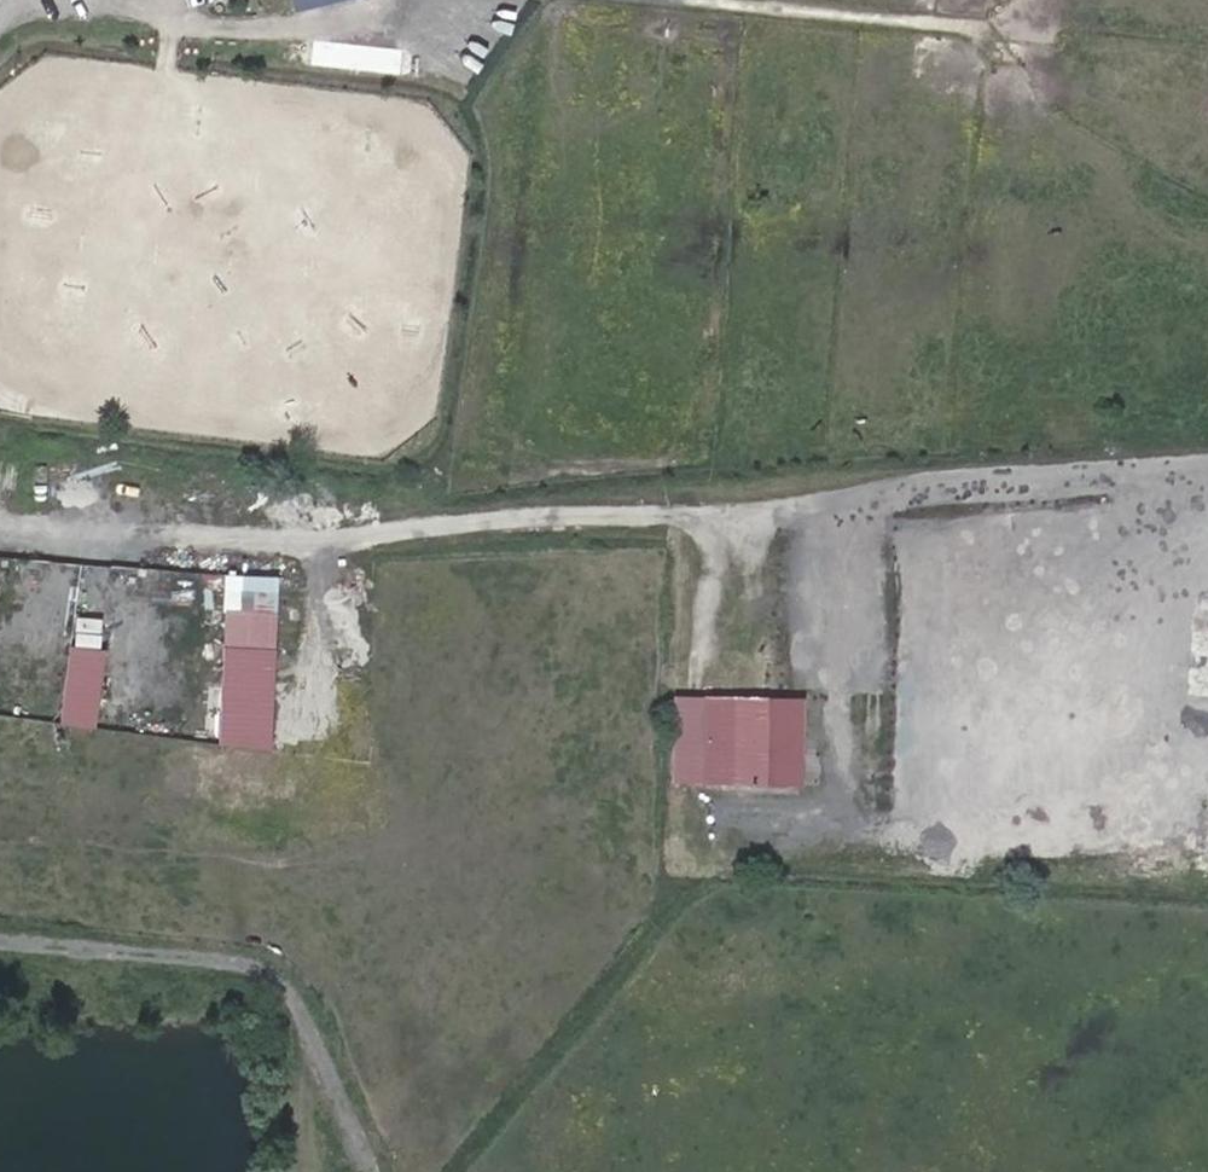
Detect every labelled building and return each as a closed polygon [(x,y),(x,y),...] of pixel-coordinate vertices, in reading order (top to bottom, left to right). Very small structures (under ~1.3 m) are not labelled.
[(72,642),(65,723),(104,726),(110,645),(72,642)]
